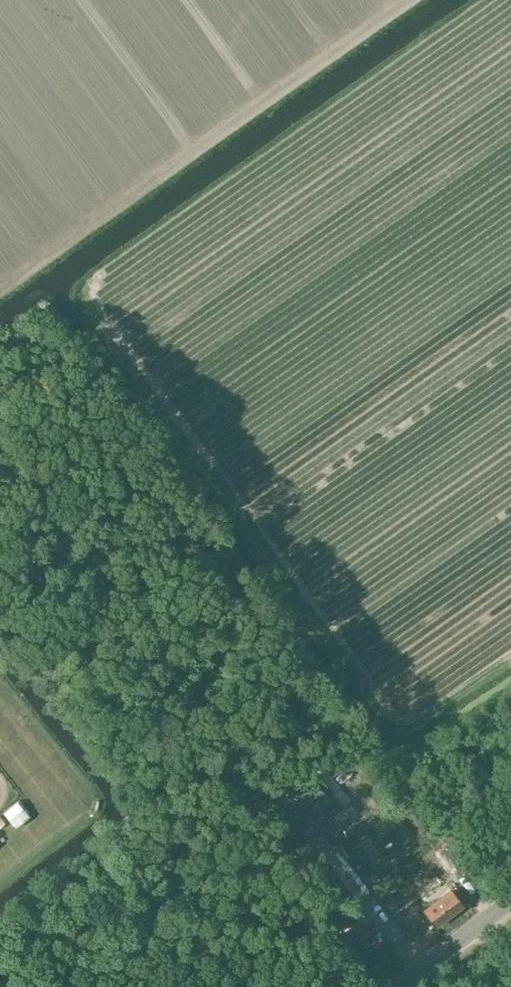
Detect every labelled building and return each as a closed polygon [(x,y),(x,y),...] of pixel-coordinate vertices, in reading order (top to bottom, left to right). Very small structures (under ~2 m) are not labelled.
[(298,799),(309,815),(325,834),(348,816),(335,798),(322,781),(298,799)] [(405,792),(394,800),(403,812),(415,805),(405,792)] [(438,864),(444,860),(456,877),(467,869),(446,839),(430,850),(438,864)] [(420,898),(427,907),(427,908),(423,911),(435,927),(462,905),(460,903),(465,899),(456,887),(451,892),(449,889),(440,897),(433,887),(420,898)]
